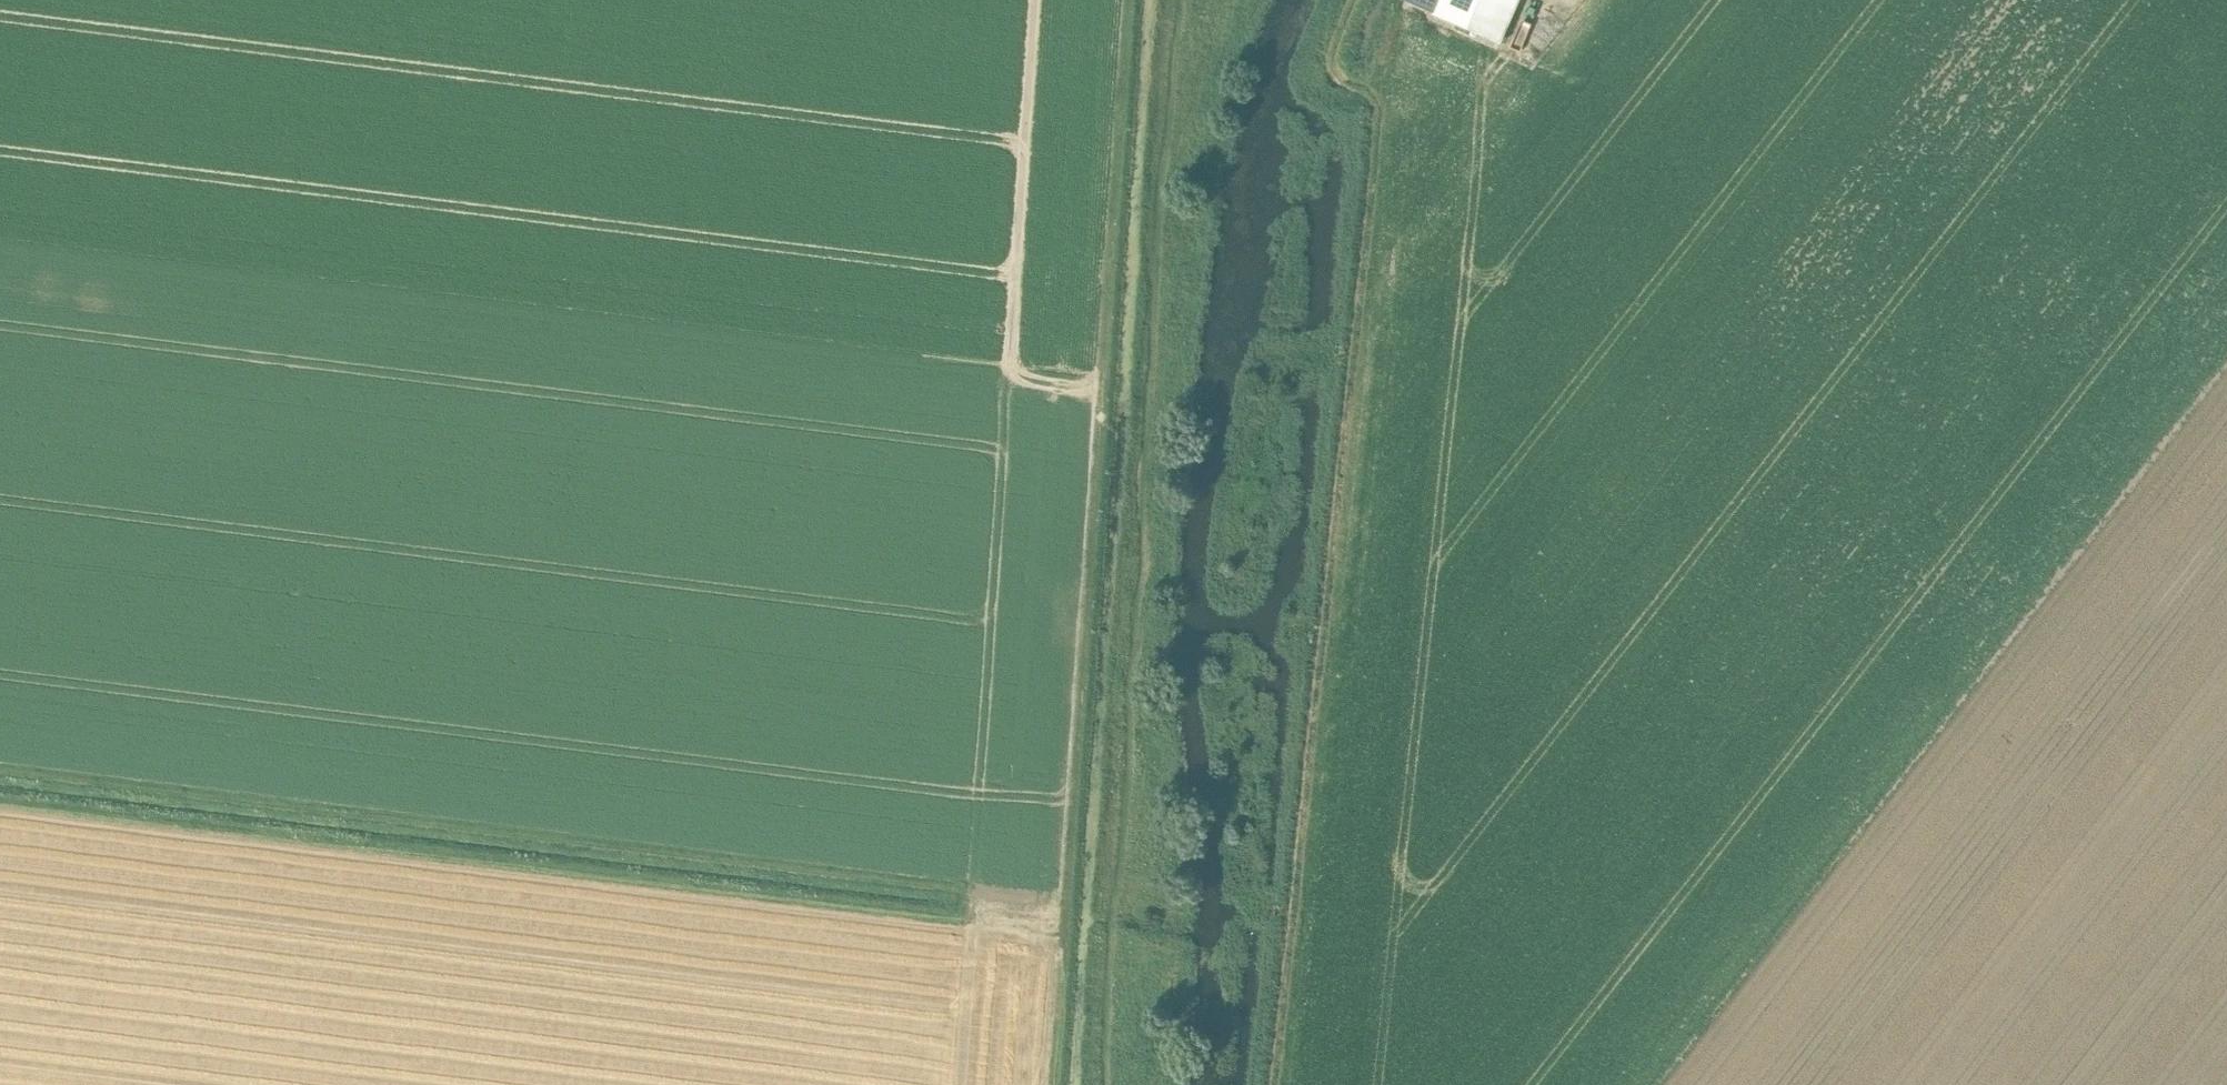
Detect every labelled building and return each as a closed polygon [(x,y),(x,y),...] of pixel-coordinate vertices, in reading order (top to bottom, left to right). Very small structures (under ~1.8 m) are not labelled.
[(1432,14),(1498,43),(1517,0),(1438,0),(1432,14)]
